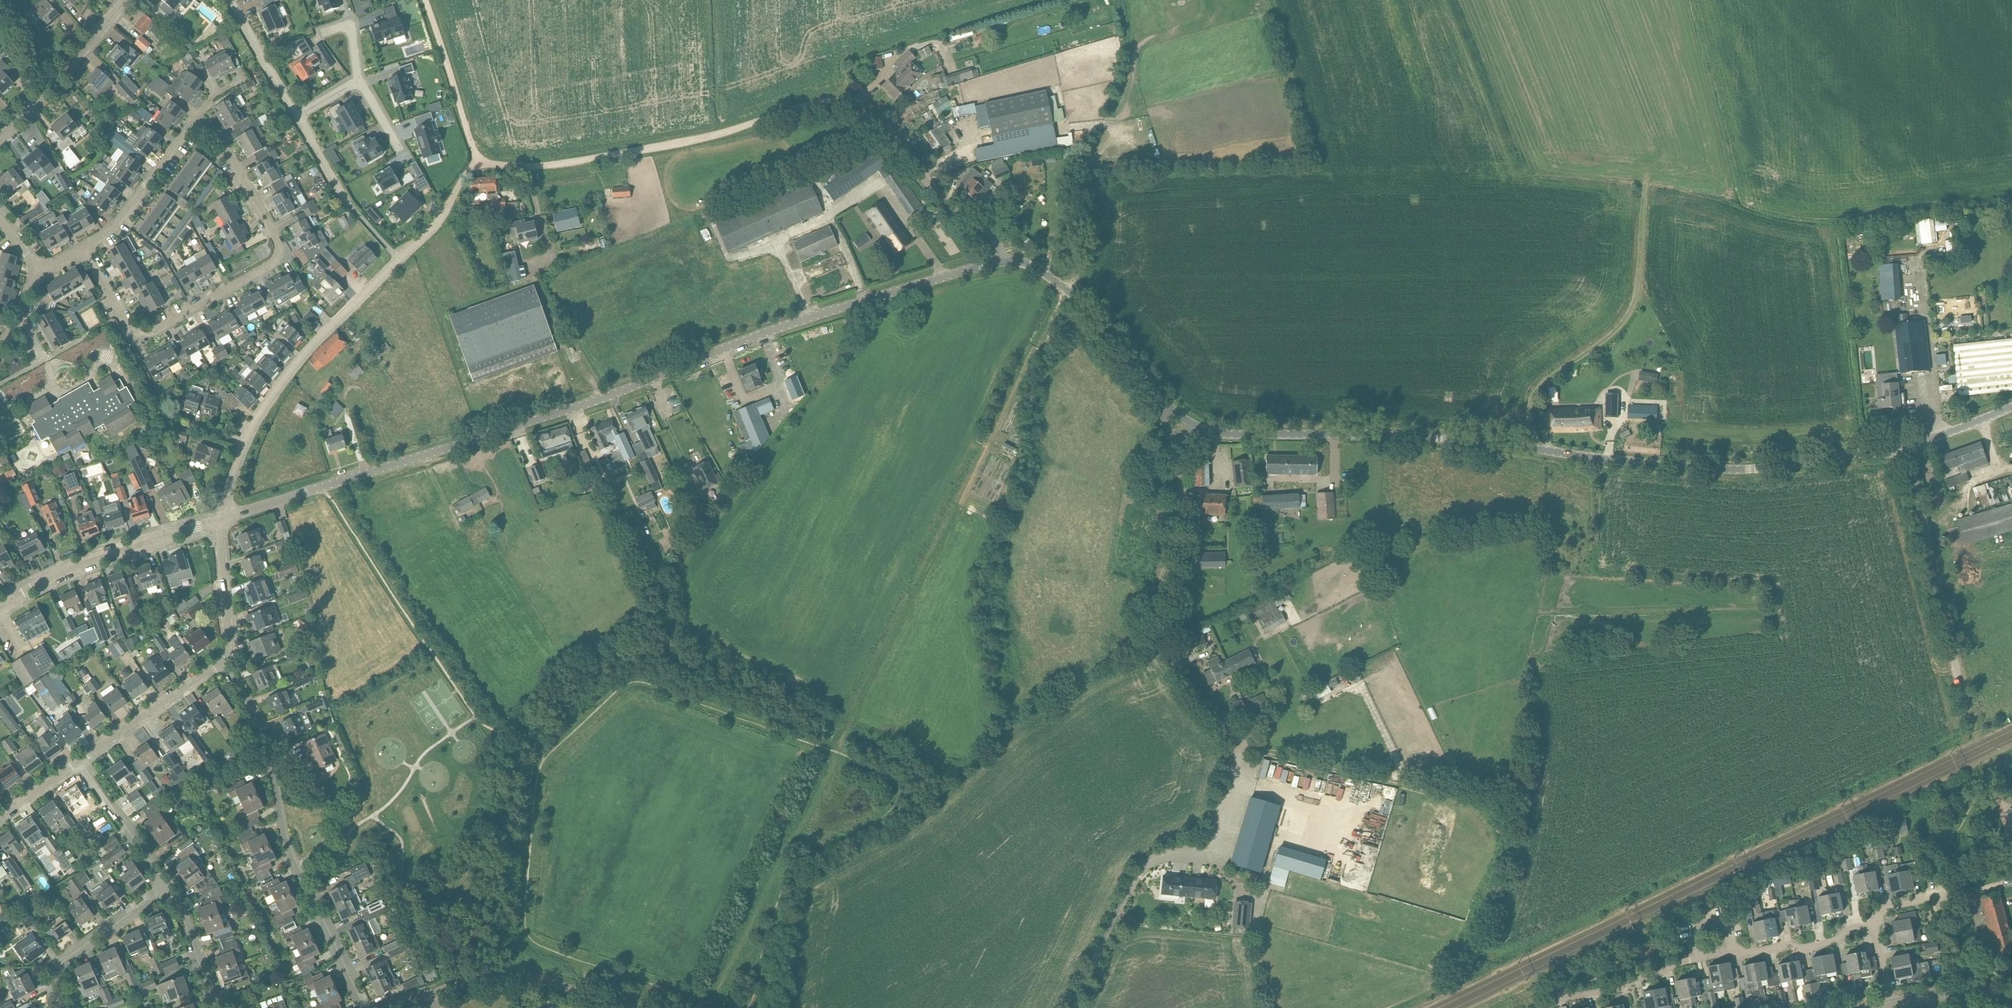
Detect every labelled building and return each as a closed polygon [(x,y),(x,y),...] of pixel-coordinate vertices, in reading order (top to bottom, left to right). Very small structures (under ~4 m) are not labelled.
[(42,8),(35,14),(33,13),(31,15),(31,17),(30,18),(31,19),(30,21),(32,24),(34,24),(42,32),(41,30),(52,20),(53,22),(59,16),(56,13),(56,11),(54,8),(52,8),(45,0),(43,0),(38,4),(42,8)] [(174,10),(180,3),(186,9),(193,0),(162,0),(164,2),(159,8),(171,18),(177,12),(174,10)] [(273,2),(277,0),(262,0),(266,8),(260,11),(270,33),(285,26),(275,4),(274,5),(273,2)] [(325,13),(340,8),(337,0),(316,0),(319,7),(323,6),(325,13)] [(1107,13),(1097,0),(1088,0),(1100,18),(1107,13)] [(393,12),(391,6),(384,9),(386,15),(393,12)] [(146,14),(145,15),(134,27),(143,35),(150,27),(155,32),(159,27),(154,22),(146,14)] [(385,39),(385,40),(386,39),(388,46),(396,44),(394,38),(405,35),(399,17),(371,26),(376,42),(385,39)] [(992,29),(974,39),(978,44),(995,34),(992,29)] [(958,34),(948,37),(949,42),(950,42),(960,39),(973,35),(971,30),(958,34)] [(223,48),(231,43),(225,33),(217,38),(223,48)] [(135,44),(144,52),(151,44),(142,36),(135,44)] [(298,40),(307,54),(289,65),(294,73),(297,72),(303,81),(315,74),(311,67),(319,62),(305,38),(298,40)] [(322,61),(322,60),(328,57),(320,44),(314,48),(322,61)] [(108,58),(115,65),(120,69),(126,63),(130,66),(140,55),(128,45),(124,51),(118,46),(108,58)] [(919,52),(922,58),(931,53),(928,47),(919,52)] [(229,73),(236,69),(225,51),(215,57),(224,74),(228,72),(229,73)] [(904,56),(895,64),(900,70),(883,86),(895,99),(921,73),(913,65),(909,62),(914,57),(909,52),(904,57),(904,56)] [(204,63),(207,69),(212,77),(219,74),(221,78),(221,77),(221,76),(224,74),(215,57),(204,63)] [(874,66),(882,65),(881,57),(873,58),(874,66)] [(2,94),(14,84),(5,75),(10,70),(2,61),(0,62),(0,92),(2,94)] [(407,74),(415,72),(412,63),(399,68),(401,75),(390,79),(392,87),(390,87),(395,103),(397,102),(398,105),(413,100),(410,89),(412,88),(407,74)] [(94,87),(90,92),(101,101),(115,84),(98,69),(93,75),(92,74),(88,79),(89,80),(88,81),(94,87)] [(948,85),(978,77),(977,71),(947,79),(948,85)] [(178,76),(177,78),(199,94),(201,91),(202,92),(199,89),(203,83),(188,72),(185,72),(183,73),(180,75),(178,76)] [(151,81),(166,92),(171,86),(155,74),(151,81)] [(196,98),(199,94),(177,78),(175,81),(174,83),(173,86),(173,89),(173,92),(173,91),(189,103),(193,97),(197,100),(197,99),(196,98)] [(121,79),(115,85),(132,103),(137,98),(138,97),(134,93),(121,79)] [(162,97),(166,92),(151,81),(147,85),(162,97)] [(255,86),(252,81),(241,86),(244,92),(255,86)] [(985,104),(975,106),(976,112),(978,119),(988,117),(990,125),(992,136),(1014,131),(1043,125),(1053,123),(1050,111),(1046,91),(985,104)] [(238,109),(243,107),(237,96),(213,109),(217,116),(219,115),(221,119),(238,109)] [(952,108),(946,97),(933,104),(935,108),(939,115),(942,114),(952,108)] [(186,114),(175,105),(170,101),(162,111),(178,122),(180,119),(182,120),(186,114)] [(363,125),(364,125),(351,104),(342,109),(339,104),(328,110),(334,120),(340,117),(349,133),(358,128),(360,132),(365,129),(363,125)] [(142,117),(149,122),(153,115),(142,107),(134,111),(138,114),(142,117)] [(252,122),(248,116),(243,119),(238,109),(221,119),(223,122),(221,123),(225,130),(233,126),(236,131),(240,129),(252,122)] [(175,126),(178,122),(162,111),(155,120),(168,130),(172,124),(176,127),(175,126)] [(931,111),(923,115),(926,120),(933,116),(931,111)] [(438,152),(436,144),(438,143),(438,142),(441,141),(437,131),(434,133),(431,125),(430,122),(434,121),(431,112),(414,118),(417,126),(418,126),(418,129),(415,130),(424,158),(440,153),(440,152),(438,152)] [(51,139),(57,146),(62,152),(74,143),(68,136),(76,130),(81,135),(83,135),(87,132),(87,130),(79,121),(77,121),(74,124),(67,115),(52,127),(57,134),(51,139)] [(262,125),(258,118),(252,122),(240,129),(243,135),(236,139),(242,148),(257,139),(264,135),(258,127),(262,125)] [(149,129),(144,126),(137,135),(158,150),(160,147),(161,147),(158,144),(162,138),(149,129)] [(930,130),(922,135),(933,149),(939,145),(942,149),(951,143),(944,134),(945,134),(944,133),(938,126),(931,131),(930,130)] [(977,161),(1056,148),(1054,127),(1014,134),(1015,141),(975,149),(977,161)] [(110,136),(121,144),(125,140),(113,131),(110,136)] [(155,153),(158,150),(137,135),(130,145),(147,158),(152,152),(156,155),(156,154),(155,153)] [(118,149),(121,144),(110,136),(106,140),(118,149)] [(380,146),(379,147),(375,140),(371,142),(370,139),(366,142),(363,136),(352,143),(360,156),(363,155),(368,163),(383,154),(382,153),(384,152),(380,146)] [(262,149),(257,139),(242,148),(247,158),(254,154),(257,159),(268,153),(265,147),(262,149)] [(98,156),(105,150),(100,145),(94,150),(98,156)] [(327,150),(336,164),(342,160),(334,146),(327,150)] [(29,153),(23,158),(25,160),(24,161),(28,166),(23,170),(27,178),(34,173),(34,174),(35,173),(42,167),(48,174),(55,169),(45,157),(39,149),(31,155),(29,153)] [(259,178),(274,170),(278,168),(277,167),(278,165),(277,162),(275,162),(274,162),(275,160),(278,158),(274,150),(268,153),(257,159),(260,165),(254,169),(259,178)] [(137,231),(145,237),(152,242),(179,205),(185,209),(189,204),(183,199),(210,162),(196,152),(168,189),(175,194),(171,198),(165,194),(137,231)] [(121,166),(137,177),(139,174),(140,175),(141,174),(137,172),(142,166),(124,153),(117,163),(121,166)] [(1003,160),(991,164),(993,168),(992,168),(996,179),(1010,173),(1006,163),(1004,163),(1003,160)] [(112,172),(98,162),(94,167),(108,177),(112,172)] [(411,164),(418,177),(423,174),(416,162),(411,164)] [(134,181),(137,177),(121,166),(114,176),(111,180),(119,185),(122,182),(129,187),(134,181),(135,182),(134,181)] [(887,169),(885,166),(878,171),(884,180),(885,179),(894,194),(907,185),(897,171),(895,173),(891,167),(887,169)] [(104,183),(108,177),(94,167),(89,171),(104,183)] [(379,186),(383,193),(388,190),(390,193),(402,187),(394,174),(390,167),(374,176),(378,183),(379,186)] [(13,192),(24,182),(13,169),(2,178),(0,176),(0,188),(9,199),(15,194),(13,192)] [(279,179),(274,170),(259,178),(265,188),(271,184),(274,189),(293,179),(290,174),(284,178),(283,177),(279,179)] [(974,197),(979,201),(993,185),(987,180),(990,177),(983,171),(980,176),(973,170),(960,186),(964,190),(963,190),(973,199),(974,197)] [(65,191),(72,187),(64,173),(58,177),(65,191)] [(420,192),(430,186),(424,176),(414,182),(420,192)] [(505,199),(498,199),(496,177),(470,179),(471,193),(487,192),(487,200),(490,200),(491,208),(505,207),(506,217),(518,216),(517,203),(505,203),(505,199)] [(274,209),(294,197),(291,192),(298,188),(293,179),(274,189),(277,195),(269,200),(274,209)] [(101,193),(116,205),(119,202),(120,202),(117,199),(121,193),(116,190),(119,185),(111,180),(108,184),(101,193)] [(318,188),(319,191),(321,189),(324,186),(322,182),(321,182),(316,185),(313,187),(314,189),(316,188),(318,188)] [(823,212),(809,182),(716,223),(729,253),(823,212)] [(78,193),(81,196),(85,192),(79,186),(75,189),(78,193)] [(630,197),(630,187),(612,188),(613,198),(630,197)] [(72,197),(76,201),(81,196),(78,193),(72,197)] [(93,203),(98,207),(106,213),(111,207),(115,210),(115,209),(114,209),(116,205),(101,193),(93,203)] [(404,222),(421,206),(418,203),(412,196),(411,197),(409,194),(409,193),(408,193),(391,210),(392,210),(404,222)] [(227,197),(219,202),(213,205),(219,216),(236,206),(234,203),(235,202),(235,201),(231,204),(227,197)] [(296,197),(294,197),(274,209),(280,219),(290,213),(293,219),(313,207),(316,206),(312,200),(301,206),(296,197)] [(867,213),(896,254),(911,243),(882,202),(867,213)] [(19,219),(23,225),(45,212),(40,203),(38,205),(33,211),(19,219)] [(222,228),(239,218),(236,212),(240,210),(240,209),(238,210),(236,206),(219,216),(225,226),(222,228)] [(295,237),(310,229),(316,226),(310,216),(316,212),(313,207),(293,219),(296,224),(290,228),(295,237)] [(576,208),(554,214),(558,232),(580,226),(576,208)] [(86,210),(66,221),(63,215),(57,219),(60,224),(41,236),(49,252),(70,240),(66,233),(71,230),(75,237),(95,225),(86,210)] [(192,220),(197,228),(201,226),(195,216),(192,220)] [(228,239),(245,229),(242,225),(244,225),(243,224),(239,227),(236,221),(240,219),(239,218),(222,228),(228,239)] [(520,243),(538,239),(534,222),(526,224),(525,220),(508,224),(511,235),(517,233),(520,243)] [(185,238),(193,227),(190,223),(181,235),(185,238)] [(837,246),(829,226),(792,242),(801,262),(837,246)] [(228,239),(229,241),(234,250),(248,242),(244,235),(248,233),(248,232),(247,233),(245,229),(228,239)] [(306,244),(314,258),(319,253),(325,248),(327,246),(324,241),(326,240),(321,230),(314,234),(310,229),(295,237),(301,247),(306,244)] [(866,234),(854,242),(859,249),(871,241),(866,234)] [(174,252),(177,248),(185,238),(181,235),(170,249),(174,252)] [(1027,238),(1024,242),(1034,249),(1037,245),(1027,238)] [(604,239),(598,241),(601,248),(607,246),(604,239)] [(154,247),(144,240),(141,244),(151,251),(154,247)] [(371,242),(350,261),(361,273),(377,258),(372,253),(377,248),(371,242)] [(124,244),(119,247),(110,252),(114,258),(110,260),(110,261),(111,260),(114,264),(130,254),(124,244)] [(325,248),(319,253),(320,254),(331,265),(336,261),(337,260),(325,248)] [(523,265),(517,267),(514,251),(500,254),(507,283),(526,279),(523,265)] [(0,261),(0,266),(17,271),(19,267),(20,267),(20,266),(16,265),(18,258),(2,254),(0,261)] [(130,254),(114,264),(116,268),(114,268),(115,269),(119,267),(122,273),(136,264),(130,254)] [(320,254),(314,259),(324,271),(325,270),(331,265),(320,254)] [(209,256),(198,262),(207,278),(211,276),(212,278),(212,277),(210,273),(216,269),(209,256)] [(325,271),(336,282),(347,272),(336,261),(331,265),(325,271)] [(198,262),(187,267),(195,281),(202,278),(204,282),(204,281),(207,278),(198,262)] [(217,266),(222,275),(227,272),(222,263),(217,266)] [(136,264),(122,273),(126,279),(122,281),(122,282),(123,281),(125,285),(142,275),(136,264)] [(1898,264),(1879,265),(1882,301),(1901,300),(1898,264)] [(15,282),(11,281),(13,275),(18,276),(18,275),(16,275),(17,271),(0,266),(0,278),(15,282)] [(177,273),(187,292),(187,291),(187,290),(190,288),(191,289),(189,285),(195,281),(187,267),(177,273)] [(76,268),(66,274),(75,290),(85,285),(85,284),(80,275),(76,268)] [(88,290),(90,289),(94,287),(86,272),(80,275),(85,284),(85,285),(88,290)] [(325,273),(318,280),(323,286),(318,291),(331,304),(344,291),(331,279),(325,273)] [(56,280),(65,296),(75,290),(66,274),(56,280)] [(276,278),(286,295),(289,301),(299,295),(300,298),(308,294),(299,278),(292,282),(288,275),(282,279),(280,274),(280,275),(280,276),(276,278)] [(142,275),(125,285),(128,289),(126,289),(127,290),(131,287),(134,294),(153,283),(153,282),(148,285),(142,275)] [(0,278),(0,291),(15,295),(16,291),(17,291),(18,291),(13,289),(15,282),(0,278)] [(272,294),(267,297),(272,306),(277,303),(276,301),(286,295),(276,278),(273,280),(272,279),(272,281),(266,284),(272,294)] [(56,280),(46,286),(55,301),(65,296),(56,280)] [(153,283),(134,294),(140,291),(143,297),(139,299),(139,300),(140,299),(142,303),(159,293),(153,283)] [(36,321),(36,322),(51,313),(50,310),(51,304),(55,301),(46,286),(49,292),(40,297),(36,312),(42,313),(44,317),(36,321)] [(534,286),(488,302),(449,316),(473,382),(558,351),(534,286)] [(0,291),(0,303),(9,306),(11,299),(15,300),(15,299),(14,299),(15,295),(0,291)] [(267,309),(272,306),(267,297),(263,300),(259,292),(252,295),(250,291),(250,292),(250,293),(246,295),(256,312),(266,307),(267,309)] [(165,304),(159,293),(142,303),(145,306),(143,307),(144,308),(148,305),(151,312),(165,304)] [(245,318),(256,312),(246,295),(243,297),(242,296),(244,300),(238,304),(245,318)] [(77,311),(96,301),(94,297),(69,311),(82,335),(86,333),(74,311),(76,310),(77,311)] [(229,334),(240,328),(230,310),(223,314),(223,315),(219,317),(229,334)] [(311,312),(303,321),(309,326),(317,317),(311,312)] [(36,322),(42,332),(57,323),(51,313),(36,322)] [(1898,324),(1895,324),(1900,363),(1901,373),(1927,370),(1921,321),(1908,323),(1907,314),(1897,315),(1898,324)] [(300,320),(296,315),(291,318),(294,323),(300,320)] [(208,322),(219,340),(229,334),(219,317),(216,319),(215,318),(208,322)] [(42,332),(47,341),(63,333),(57,323),(42,332)] [(272,336),(276,340),(277,339),(284,345),(288,341),(294,347),(303,337),(288,323),(283,329),(281,326),(272,336)] [(199,352),(210,345),(200,327),(193,331),(194,332),(189,335),(199,352)] [(53,352),(68,343),(63,333),(47,341),(53,352)] [(347,344),(336,333),(313,355),(314,356),(309,361),(318,371),(323,366),(324,367),(347,344)] [(184,350),(180,352),(186,363),(191,361),(192,362),(202,356),(199,352),(189,335),(186,336),(185,335),(187,339),(181,343),(184,350)] [(2011,390),(2011,338),(1954,345),(1960,396),(2011,390)] [(292,353),(284,345),(277,339),(276,340),(272,345),(266,340),(260,346),(263,349),(260,352),(264,356),(265,355),(272,361),(276,356),(283,363),(292,353)] [(376,362),(381,358),(380,357),(390,350),(385,343),(370,353),(376,362)] [(164,349),(159,351),(169,369),(175,366),(176,366),(180,367),(186,363),(180,352),(176,354),(170,344),(163,348),(164,349)] [(364,344),(355,350),(358,355),(363,352),(367,358),(371,356),(364,344)] [(223,345),(217,348),(223,359),(228,356),(223,345)] [(217,362),(223,359),(217,348),(212,351),(217,362)] [(160,374),(169,369),(159,351),(156,353),(155,352),(156,354),(149,357),(151,360),(145,363),(156,382),(162,378),(160,374)] [(247,365),(249,367),(254,371),(258,374),(261,376),(265,372),(271,378),(281,368),(272,361),(265,355),(264,356),(256,364),(249,357),(244,362),(247,365)] [(1945,355),(1936,355),(1936,363),(1945,363),(1945,355)] [(355,362),(346,371),(355,380),(364,371),(355,362)] [(235,369),(231,373),(240,381),(238,383),(242,387),(242,386),(249,392),(253,388),(260,394),(269,384),(261,376),(258,374),(254,371),(249,367),(247,365),(240,373),(235,369)] [(760,377),(755,365),(739,372),(744,384),(745,383),(748,390),(761,385),(759,378),(760,377)] [(70,446),(73,450),(86,443),(84,439),(96,432),(95,431),(105,425),(112,437),(138,422),(128,406),(135,402),(126,388),(127,387),(125,388),(120,379),(115,382),(111,376),(111,377),(99,383),(98,383),(104,395),(101,396),(100,394),(94,397),(92,394),(95,392),(89,383),(88,383),(90,386),(77,393),(76,391),(59,401),(58,400),(59,403),(52,407),(46,396),(45,396),(45,397),(27,408),(26,407),(35,422),(32,424),(42,442),(48,438),(57,454),(70,446)] [(326,382),(317,396),(322,399),(331,385),(326,382)] [(1877,385),(1879,409),(1900,407),(1898,383),(1877,385)] [(210,396),(210,395),(203,392),(203,390),(203,389),(193,385),(191,386),(190,391),(184,410),(196,414),(199,406),(205,407),(209,396),(210,396)] [(227,394),(231,409),(238,408),(242,403),(249,409),(258,399),(249,392),(242,386),(242,387),(234,395),(231,393),(227,394)] [(1556,386),(1547,388),(1549,402),(1558,401),(1556,386)] [(224,411),(231,409),(227,394),(226,390),(220,392),(219,395),(218,395),(216,396),(216,397),(210,396),(209,396),(205,407),(202,414),(215,418),(218,410),(224,411)] [(166,391),(160,394),(163,400),(169,396),(166,391)] [(1606,398),(1605,417),(1618,418),(1619,398),(1606,398)] [(328,411),(335,418),(344,409),(337,402),(328,411)] [(759,415),(773,410),(770,402),(756,407),(759,415)] [(302,417),(307,408),(298,404),(294,413),(302,417)] [(756,453),(769,438),(761,420),(759,421),(752,405),(739,410),(756,453)] [(651,427),(646,417),(649,416),(644,406),(625,415),(633,431),(636,430),(646,452),(652,449),(655,456),(661,453),(657,447),(659,446),(650,428),(651,427)] [(1658,406),(1629,406),(1628,418),(1657,419),(1658,406)] [(1585,431),(1602,429),(1600,408),(1552,409),(1552,421),(1552,431),(1577,431),(1578,429),(1578,428),(1584,428),(1584,429),(1585,431)] [(603,456),(619,449),(625,461),(634,457),(623,433),(618,435),(616,432),(617,431),(612,419),(591,429),(603,456)] [(571,441),(567,427),(536,437),(541,451),(544,458),(561,453),(558,445),(564,443),(566,451),(573,449),(571,441)] [(1624,433),(1626,439),(1632,436),(1630,430),(1624,433)] [(177,438),(186,441),(189,434),(179,431),(177,438)] [(327,440),(331,452),(346,448),(342,436),(333,438),(330,431),(325,432),(327,440)] [(1948,470),(1960,466),(1961,470),(1966,468),(1966,471),(1988,463),(1984,452),(1981,442),(1943,456),(1948,470)] [(142,488),(145,494),(150,491),(154,489),(151,483),(139,458),(140,458),(134,444),(124,449),(131,462),(130,463),(135,473),(142,488)] [(199,445),(196,454),(195,459),(203,462),(203,463),(214,467),(219,451),(199,445)] [(5,455),(5,453),(0,456),(0,462),(3,468),(10,464),(5,455)] [(8,458),(12,465),(18,462),(14,455),(8,458)] [(1316,475),(1317,457),(1266,456),(1266,474),(1297,474),(1297,478),(1308,478),(1308,475),(1316,475)] [(663,489),(650,459),(641,463),(654,493),(663,489)] [(82,462),(80,460),(75,463),(74,463),(78,468),(83,465),(82,462)] [(1235,487),(1251,484),(1247,460),(1231,462),(1235,487)] [(71,461),(65,464),(66,466),(67,469),(68,472),(74,469),(71,461)] [(693,469),(703,489),(721,481),(718,474),(714,476),(708,462),(693,469)] [(544,479),(538,465),(531,468),(536,482),(544,479)] [(55,471),(58,477),(68,473),(65,467),(55,471)] [(196,481),(192,472),(189,468),(177,474),(181,481),(173,485),(170,480),(167,482),(179,505),(186,501),(186,499),(190,497),(185,487),(196,481)] [(1209,486),(1208,470),(1192,471),(1193,487),(1209,486)] [(64,477),(68,487),(66,487),(70,498),(84,492),(80,482),(79,483),(75,473),(64,477)] [(1945,481),(1948,489),(1970,481),(1967,473),(1945,481)] [(1980,509),(2011,499),(2011,476),(1973,488),(1980,509)] [(119,477),(113,479),(115,487),(121,485),(119,477)] [(30,479),(20,484),(22,487),(23,486),(32,507),(41,502),(30,479)] [(172,508),(179,505),(167,482),(164,483),(166,489),(158,493),(167,509),(171,507),(172,508)] [(123,486),(117,488),(121,502),(128,500),(123,486)] [(486,488),(475,494),(479,502),(490,496),(486,488)] [(131,509),(130,509),(134,521),(136,521),(136,523),(143,521),(142,519),(150,516),(146,504),(145,504),(141,490),(135,492),(136,497),(134,498),(135,499),(129,501),(131,509)] [(651,491),(639,496),(644,507),(656,502),(651,491)] [(1316,493),(1318,520),(1335,519),(1333,492),(1316,493)] [(1200,494),(1199,514),(1225,516),(1226,495),(1200,494)] [(1278,495),(1262,496),(1263,510),(1279,509),(1278,495)] [(469,496),(458,502),(462,511),(473,505),(469,496)] [(102,500),(94,503),(98,514),(103,512),(106,511),(104,507),(102,500)] [(56,502),(42,508),(54,535),(66,529),(59,515),(61,514),(56,502)] [(106,511),(103,512),(105,517),(106,520),(109,529),(124,524),(121,515),(120,513),(117,503),(109,506),(104,507),(106,511)] [(1958,520),(1965,544),(1999,534),(2011,530),(2011,505),(1958,520)] [(99,532),(96,523),(95,521),(94,521),(91,512),(76,517),(84,538),(99,532)] [(29,517),(32,525),(39,522),(35,514),(29,517)] [(699,514),(692,517),(696,524),(696,525),(703,522),(701,518),(699,514)] [(8,516),(1,520),(10,537),(17,533),(8,516)] [(277,522),(281,534),(288,532),(284,520),(277,522)] [(239,537),(244,551),(264,543),(259,529),(239,537)] [(37,533),(17,544),(25,560),(32,556),(32,555),(37,553),(45,549),(37,533)] [(278,550),(290,545),(288,539),(276,543),(278,550)] [(9,555),(4,545),(0,547),(0,567),(1,569),(8,565),(9,567),(14,564),(9,555)] [(185,560),(183,554),(169,558),(170,560),(163,562),(167,575),(172,589),(182,585),(181,582),(193,578),(188,559),(185,560)] [(262,554),(252,558),(242,562),(248,577),(263,571),(260,563),(264,561),(262,554)] [(1225,557),(1196,557),(1196,567),(1225,567),(1225,557)] [(137,576),(134,577),(136,584),(139,584),(141,590),(162,584),(158,569),(151,571),(149,564),(147,565),(147,563),(141,565),(142,567),(134,569),(137,576)] [(294,563),(279,569),(281,575),(297,569),(294,563)] [(114,576),(108,578),(115,598),(128,594),(128,596),(132,610),(137,608),(131,588),(127,589),(126,585),(122,573),(121,573),(121,571),(113,573),(114,576)] [(248,585),(248,586),(250,591),(246,592),(251,605),(271,597),(268,588),(270,588),(267,579),(248,585)] [(106,593),(104,590),(101,580),(85,587),(93,607),(108,602),(105,594),(106,593)] [(60,597),(65,606),(66,609),(74,605),(78,613),(84,610),(80,603),(81,603),(75,590),(60,597)] [(290,604),(308,597),(306,590),(288,596),(290,604)] [(1259,603),(1245,611),(1250,620),(1257,617),(1260,621),(1259,621),(1265,632),(1286,620),(1284,617),(1282,614),(1280,610),(1278,611),(1276,607),(1284,603),(1284,602),(1279,592),(1270,597),(1259,603)] [(180,615),(190,608),(186,603),(177,610),(180,615)] [(206,610),(201,604),(189,612),(194,619),(206,610)] [(147,614),(144,605),(139,607),(138,607),(141,616),(147,614)] [(256,612),(247,616),(249,622),(254,620),(258,630),(258,631),(259,630),(260,633),(264,632),(272,629),(274,628),(273,625),(275,625),(281,622),(274,605),(268,608),(256,612)] [(45,621),(38,608),(15,620),(18,626),(17,627),(18,628),(19,628),(22,634),(23,633),(27,642),(41,635),(36,626),(45,621)] [(95,627),(94,627),(98,640),(99,639),(100,640),(107,636),(96,609),(89,612),(95,627)] [(307,616),(298,619),(301,627),(310,623),(307,616)] [(70,617),(62,620),(68,633),(75,629),(70,617)] [(118,619),(113,621),(116,630),(119,638),(124,636),(121,626),(119,621),(118,619)] [(87,648),(98,640),(94,627),(80,634),(87,648)] [(185,636),(191,645),(197,653),(211,643),(201,629),(195,633),(193,630),(185,636)] [(266,637),(248,643),(250,650),(254,649),(258,659),(281,650),(272,629),(264,632),(266,637)] [(1184,640),(1188,650),(1205,643),(1201,633),(1184,640)] [(159,636),(153,640),(161,652),(167,648),(159,636)] [(190,657),(184,649),(175,636),(169,641),(177,651),(170,656),(177,667),(190,657)] [(122,639),(114,644),(121,656),(129,651),(122,639)] [(130,650),(138,647),(136,639),(128,642),(130,650)] [(25,686),(56,667),(43,646),(12,664),(25,686)] [(1225,661),(1231,675),(1256,663),(1249,649),(1225,661)] [(289,662),(302,656),(300,650),(286,655),(289,662)] [(163,664),(166,662),(158,651),(154,654),(156,657),(144,665),(157,683),(170,674),(163,664)] [(1210,685),(1231,675),(1225,661),(1222,663),(1219,656),(1207,662),(1210,669),(1204,673),(1210,685)] [(279,683),(274,672),(279,670),(276,664),(253,674),(256,680),(257,680),(261,689),(260,690),(260,691),(279,683)] [(94,678),(92,679),(85,669),(80,673),(94,693),(101,689),(94,678)] [(123,672),(127,678),(132,675),(128,669),(123,672)] [(148,689),(142,681),(138,674),(124,684),(134,699),(148,689)] [(33,682),(25,689),(30,696),(38,690),(51,709),(52,710),(65,701),(65,700),(61,695),(50,679),(47,675),(34,684),(33,682)] [(296,688),(311,681),(308,675),(293,682),(296,688)] [(1311,690),(1315,700),(1331,692),(1326,682),(1311,690)] [(21,685),(13,691),(19,699),(27,693),(21,685)] [(127,703),(122,695),(117,689),(103,698),(113,713),(127,703)] [(215,715),(222,710),(225,716),(233,711),(218,689),(204,699),(215,715)] [(284,691),(267,699),(270,705),(271,709),(275,707),(278,714),(292,708),(296,706),(291,696),(291,695),(289,690),(285,691),(284,691)] [(73,694),(67,699),(73,708),(80,704),(73,694)] [(1254,702),(1257,708),(1268,703),(1265,697),(1254,702)] [(319,700),(300,708),(303,713),(282,722),(289,739),(308,731),(303,721),(308,718),(306,713),(309,711),(309,712),(322,706),(319,700)] [(1242,700),(1229,706),(1234,715),(1246,709),(1242,700)] [(0,702),(0,717),(13,734),(21,727),(0,702)] [(106,718),(96,704),(88,709),(91,713),(85,717),(92,728),(94,730),(100,726),(98,724),(106,718)] [(198,711),(194,706),(180,716),(191,730),(193,731),(209,720),(201,709),(198,711)] [(63,721),(56,725),(61,732),(64,736),(69,744),(76,739),(75,737),(82,732),(76,724),(72,718),(73,718),(68,712),(61,718),(63,721)] [(46,729),(52,725),(45,716),(39,719),(46,729)] [(219,716),(213,721),(212,721),(220,731),(227,727),(219,716)] [(194,748),(189,740),(187,738),(184,733),(180,736),(173,726),(160,735),(170,750),(177,745),(184,755),(194,748)] [(41,748),(48,759),(55,754),(57,756),(62,752),(61,750),(62,750),(54,739),(49,733),(37,741),(41,748)] [(194,733),(187,738),(189,740),(194,748),(197,753),(204,748),(194,733)] [(325,735),(303,744),(309,757),(313,755),(319,769),(332,763),(336,761),(330,748),(325,735)] [(17,749),(9,738),(2,743),(10,755),(17,749)] [(158,759),(153,752),(147,743),(134,753),(145,768),(158,759)] [(16,756),(28,773),(42,763),(30,746),(16,756)] [(171,752),(164,757),(181,780),(187,775),(171,752)] [(116,782),(124,776),(131,786),(139,781),(131,770),(129,771),(122,761),(108,771),(116,782)] [(15,770),(11,765),(5,770),(3,768),(0,771),(0,779),(7,788),(21,778),(15,770)] [(140,774),(153,793),(157,798),(157,797),(167,790),(163,786),(158,789),(151,780),(153,779),(146,769),(140,774)] [(315,770),(308,773),(312,784),(319,780),(315,770)] [(1277,783),(1295,788),(1298,776),(1280,771),(1277,783)] [(174,783),(179,779),(174,772),(169,776),(174,783)] [(238,796),(242,803),(258,795),(252,782),(243,787),(241,781),(227,788),(230,794),(234,792),(236,796),(238,796)] [(61,797),(73,813),(82,807),(89,803),(77,785),(61,797)] [(131,804),(141,796),(137,790),(126,798),(131,804)] [(264,807),(258,795),(242,803),(245,810),(243,811),(245,816),(241,818),(246,829),(251,827),(260,823),(255,811),(264,807)] [(144,824),(152,835),(168,824),(163,818),(165,816),(162,812),(166,809),(162,804),(157,797),(157,798),(142,808),(147,815),(149,813),(153,818),(144,824)] [(1279,806),(1251,798),(1231,864),(1259,872),(1270,835),(1274,836),(1277,828),(1272,827),(1279,806)] [(54,802),(40,811),(53,830),(62,823),(71,836),(79,830),(70,817),(69,815),(65,817),(54,802)] [(79,830),(82,833),(87,830),(81,821),(79,822),(74,815),(70,817),(79,830)] [(45,838),(36,826),(31,818),(17,827),(31,847),(45,838)] [(1889,824),(1891,834),(1908,830),(1906,820),(1889,824)] [(172,831),(168,824),(152,835),(160,846),(168,840),(172,846),(184,837),(181,831),(177,834),(174,830),(172,831)] [(251,827),(246,829),(237,834),(242,845),(246,843),(252,855),(254,854),(271,846),(265,834),(259,837),(257,831),(253,833),(251,827)] [(4,849),(6,852),(12,847),(17,855),(23,851),(10,832),(0,839),(0,844),(4,849)] [(51,836),(44,840),(53,853),(59,848),(51,836)] [(114,836),(102,845),(94,850),(100,859),(108,853),(107,851),(119,843),(114,836)] [(1893,844),(1896,856),(1903,855),(1901,847),(1898,847),(1897,844),(1893,844)] [(192,846),(187,850),(179,855),(182,860),(174,866),(182,877),(197,867),(193,861),(195,860),(192,855),(195,852),(192,846)] [(276,859),(271,846),(254,854),(257,861),(255,862),(257,867),(253,869),(257,877),(252,880),(254,883),(271,875),(269,869),(270,869),(268,863),(276,859)] [(1877,847),(1879,859),(1885,858),(1883,846),(1877,847)] [(107,858),(101,862),(107,871),(113,866),(111,863),(117,858),(126,852),(122,847),(115,852),(114,853),(110,856),(107,858)] [(1877,847),(1871,848),(1873,860),(1879,859),(1877,847)] [(65,870),(72,865),(64,854),(57,859),(65,870)] [(4,861),(3,861),(8,867),(12,873),(19,868),(12,858),(5,863),(4,861)] [(1842,860),(1844,872),(1852,870),(1850,858),(1842,860)] [(132,861),(126,865),(126,866),(131,874),(124,879),(132,890),(146,881),(132,861)] [(1902,864),(1898,865),(1903,891),(1914,889),(1910,870),(1903,872),(1902,864)] [(1863,866),(1868,892),(1879,890),(1875,871),(1869,873),(1867,865),(1863,866)] [(1903,891),(1898,865),(1894,866),(1895,873),(1888,875),(1892,893),(1903,891)] [(1868,892),(1863,866),(1859,867),(1860,874),(1854,876),(1857,894),(1868,892)] [(202,874),(197,867),(182,877),(190,889),(195,885),(199,890),(202,888),(205,892),(203,894),(220,886),(211,874),(207,876),(204,872),(202,874)] [(367,868),(352,876),(355,883),(371,875),(367,868)] [(1841,868),(1833,870),(1836,885),(1844,883),(1841,868)] [(76,876),(77,877),(79,881),(87,875),(84,870),(76,876)] [(1273,870),(1271,876),(1285,881),(1287,874),(1273,870)] [(1816,873),(1807,875),(1808,879),(1809,881),(1810,886),(1811,891),(1816,890),(1815,882),(1818,881),(1817,873),(1816,873)] [(271,875),(254,883),(259,881),(264,892),(268,890),(270,895),(273,894),(276,901),(292,894),(287,881),(281,884),(278,878),(274,880),(271,875)] [(1161,894),(1189,896),(1191,879),(1163,876),(1161,894)] [(20,892),(23,890),(15,878),(12,880),(20,892)] [(69,883),(70,884),(77,895),(84,890),(76,879),(69,883)] [(1216,881),(1191,879),(1189,896),(1215,899),(1216,881)] [(106,880),(90,891),(96,899),(98,898),(106,909),(119,899),(111,887),(106,880)] [(331,892),(337,906),(358,896),(352,883),(340,888),(331,892)] [(198,909),(202,921),(220,915),(217,908),(219,907),(218,902),(222,901),(219,894),(222,894),(220,886),(203,894),(207,905),(198,909)] [(1775,887),(1775,888),(1777,897),(1783,895),(1781,886),(1775,887)] [(1777,898),(1777,897),(1775,888),(1768,889),(1770,900),(1777,898)] [(1993,942),(1995,942),(1998,955),(2011,951),(2011,940),(1999,892),(1981,897),(1993,942)] [(1829,895),(1833,913),(1843,911),(1840,893),(1829,895)] [(298,906),(292,894),(276,901),(271,903),(275,911),(277,910),(279,914),(272,917),(278,929),(294,921),(291,915),(295,913),(292,909),(298,906)] [(1822,915),(1833,913),(1829,895),(1818,897),(1822,915)] [(364,909),(358,896),(337,906),(343,920),(358,913),(357,912),(364,909)] [(94,917),(81,898),(69,907),(73,913),(72,913),(81,926),(94,917)] [(1799,899),(1795,900),(1800,926),(1811,924),(1807,906),(1801,907),(1799,899)] [(385,906),(382,900),(367,907),(370,913),(385,906)] [(1800,926),(1795,900),(1791,901),(1792,909),(1786,910),(1789,928),(1800,926)] [(1749,901),(1743,902),(1746,919),(1752,918),(1749,901)] [(1250,904),(1235,902),(1233,927),(1248,928),(1250,904)] [(385,906),(370,913),(368,914),(371,920),(385,913),(383,908),(385,907),(385,906)] [(1768,939),(1779,936),(1775,918),(1768,920),(1767,912),(1762,913),(1768,939)] [(1898,915),(1899,921),(1892,922),(1894,929),(1886,931),(1887,935),(1919,928),(1913,929),(1911,922),(1917,920),(1915,912),(1898,915)] [(11,923),(17,919),(13,913),(9,917),(11,920),(9,922),(11,923)] [(224,913),(220,915),(202,921),(207,935),(213,933),(216,940),(216,938),(221,937),(223,942),(235,937),(233,932),(231,926),(227,928),(225,923),(228,922),(224,913)] [(1768,939),(1762,913),(1758,913),(1760,921),(1753,923),(1757,941),(1768,939)] [(34,924),(27,914),(20,918),(28,929),(34,924)] [(148,918),(149,919),(147,920),(157,943),(171,937),(168,930),(170,929),(167,923),(163,914),(154,918),(153,916),(148,918)] [(59,941),(72,932),(61,916),(47,925),(59,941)] [(294,941),(298,948),(314,941),(309,928),(303,931),(301,926),(298,928),(297,927),(294,922),(283,927),(285,932),(283,933),(286,939),(290,938),(292,942),(294,941)] [(375,934),(369,922),(362,925),(349,931),(354,943),(375,934)] [(1887,935),(1888,939),(1895,937),(1897,944),(1915,941),(1915,942),(1922,941),(1919,928),(1887,935)] [(139,931),(123,938),(130,954),(138,950),(141,956),(148,953),(139,931)] [(25,939),(14,947),(22,959),(26,956),(30,962),(45,952),(32,934),(26,939),(25,939)] [(380,947),(375,934),(354,943),(360,956),(374,950),(373,950),(380,947)] [(215,958),(220,970),(238,964),(235,957),(237,957),(235,951),(239,949),(237,943),(235,937),(223,942),(225,948),(223,948),(225,954),(215,958)] [(385,952),(388,951),(400,946),(397,940),(383,947),(385,952)] [(320,953),(314,941),(298,948),(301,955),(298,956),(301,962),(297,964),(302,975),(315,969),(313,964),(314,963),(311,958),(320,953)] [(1939,951),(1937,942),(1925,945),(1926,953),(1939,951)] [(402,945),(400,946),(388,951),(391,959),(405,952),(402,945)] [(115,948),(99,955),(107,974),(104,975),(103,974),(103,975),(106,982),(106,981),(126,972),(115,948)] [(1868,951),(1857,953),(1861,971),(1871,969),(1868,951)] [(1855,979),(1862,978),(1861,971),(1857,953),(1846,955),(1850,974),(1853,973),(1855,979)] [(1822,956),(1826,974),(1837,972),(1833,954),(1822,956)] [(1891,958),(1893,969),(1920,963),(1919,959),(1911,961),(1909,954),(1891,958)] [(164,971),(158,956),(151,960),(157,974),(164,971)] [(1809,974),(1811,984),(1813,997),(1821,995),(1818,976),(1826,974),(1822,956),(1812,958),(1815,973),(1809,974)] [(180,966),(176,958),(163,964),(167,972),(180,966)] [(372,982),(392,973),(386,960),(366,970),(372,982)] [(416,963),(421,973),(430,969),(429,966),(428,965),(424,967),(420,960),(416,963)] [(1800,961),(1789,963),(1794,989),(1798,988),(1797,980),(1803,979),(1800,961)] [(1765,962),(1754,964),(1759,990),(1764,989),(1762,981),(1769,980),(1765,962)] [(97,980),(90,963),(75,970),(85,993),(99,987),(101,990),(99,991),(104,1003),(112,1000),(102,978),(97,980)] [(1730,963),(1719,965),(1725,991),(1736,989),(1730,963)] [(1790,990),(1794,989),(1789,963),(1778,965),(1782,983),(1788,982),(1790,990)] [(1920,963),(1893,969),(1896,979),(1911,976),(1912,982),(1923,980),(1920,963)] [(240,971),(238,964),(220,970),(225,984),(234,980),(238,992),(253,987),(248,975),(245,976),(243,970),(240,971)] [(1759,990),(1754,964),(1743,966),(1746,981),(1748,989),(1748,990),(1755,988),(1755,991),(1759,990)] [(1713,985),(1715,993),(1725,991),(1719,965),(1708,967),(1712,985),(1713,985)] [(13,968),(8,969),(18,990),(12,993),(16,999),(35,990),(25,969),(16,973),(13,968)] [(137,985),(132,972),(126,975),(131,987),(137,985)] [(398,979),(395,980),(392,973),(372,982),(378,995),(400,985),(401,985),(398,979)] [(316,988),(320,996),(336,988),(330,975),(325,978),(323,975),(320,977),(319,974),(305,980),(308,987),(312,985),(314,989),(316,988)] [(403,983),(402,984),(403,984),(406,991),(421,984),(421,986),(425,984),(421,975),(417,977),(403,983)] [(168,992),(171,1000),(189,994),(183,977),(159,986),(163,994),(168,992)] [(1695,997),(1702,995),(1698,977),(1687,979),(1693,1005),(1697,1005),(1695,997)] [(1693,1005),(1687,979),(1676,982),(1681,1005),(1688,1003),(1688,1006),(1693,1005)] [(154,980),(139,986),(142,993),(157,986),(154,980)] [(1813,997),(1811,984),(1803,985),(1805,998),(1813,997)] [(1854,985),(1846,986),(1848,998),(1856,996),(1854,985)] [(1848,998),(1846,986),(1838,987),(1840,999),(1848,998)] [(336,988),(320,996),(323,1002),(321,1004),(323,1007),(341,1007),(342,1007),(339,1002),(342,1000),(336,988)] [(1658,1007),(1676,1007),(1675,1004),(1674,1001),(1668,1002),(1665,988),(1655,990),(1658,1007)] [(1655,990),(1644,992),(1647,1007),(1658,1007),(1655,990)] [(1784,990),(1777,991),(1780,1004),(1787,1002),(1784,990)] [(1715,993),(1708,994),(1709,1000),(1711,1007),(1717,1007),(1718,1007),(1715,993)] [(1737,1007),(1745,1006),(1743,995),(1735,996),(1737,1007)] [(122,998),(107,1004),(109,1007),(114,1007),(124,1004),(122,998)]
